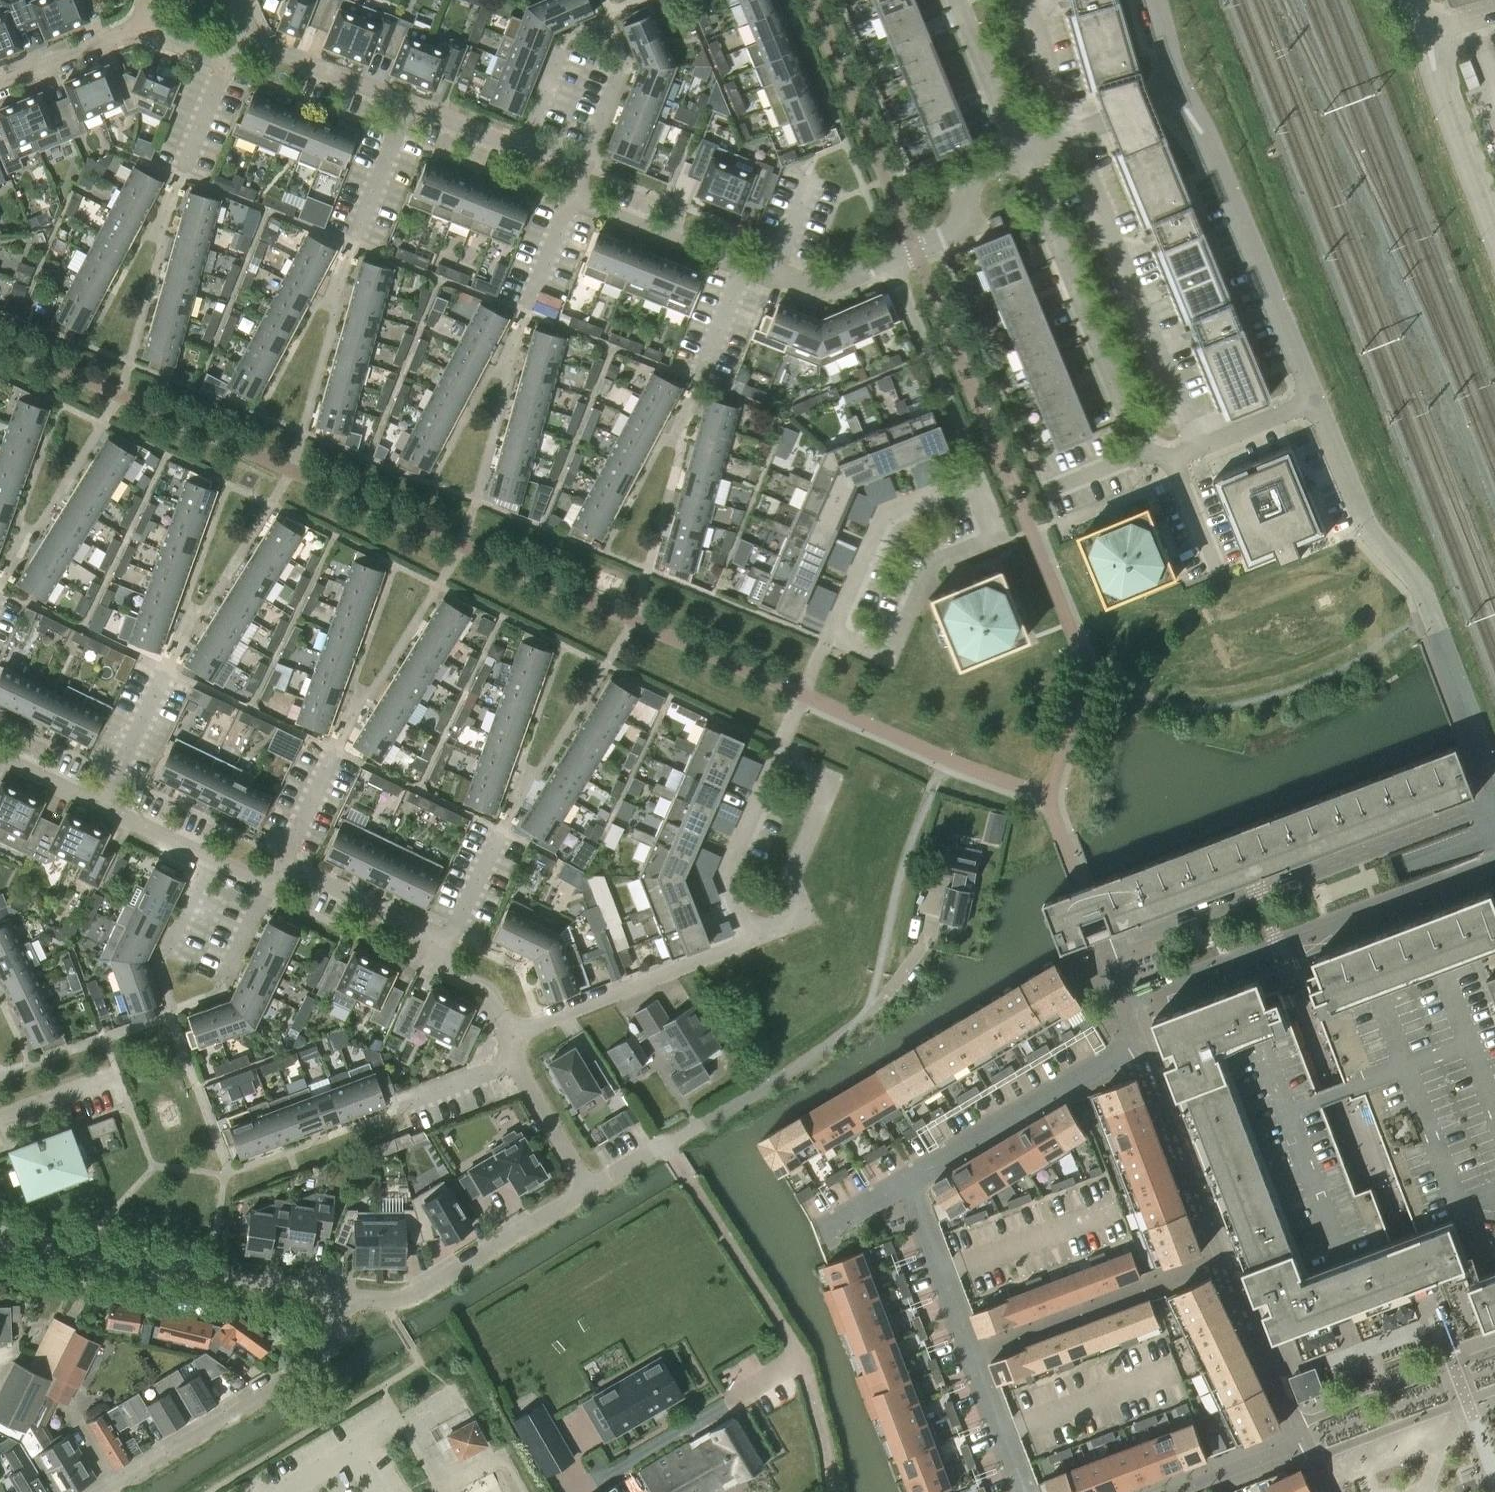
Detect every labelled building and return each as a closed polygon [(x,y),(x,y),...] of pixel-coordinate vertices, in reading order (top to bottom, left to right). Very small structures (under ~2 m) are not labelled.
[(2,4),(0,5),(0,56),(2,55),(8,57),(17,54),(19,49),(22,48),(17,35),(28,31),(16,0),(1,0),(2,4)] [(28,31),(40,26),(45,38),(48,37),(53,39),(61,36),(64,31),(67,29),(55,0),(32,0),(31,1),(30,0),(16,0),(28,31)] [(67,29),(69,28),(74,30),(83,27),(86,21),(88,20),(80,0),(55,0),(67,29)] [(328,0),(288,0),(287,1),(282,3),(279,12),(281,17),(277,28),(300,37),(309,13),(321,17),(328,0)] [(321,17),(332,22),(323,46),(325,47),(328,52),(337,56),(342,54),(345,55),(359,18),(339,9),(342,0),(328,0),(321,17)] [(526,7),(551,31),(571,23),(561,0),(543,0),(526,7)] [(571,23),(592,14),(586,1),(589,0),(561,0),(571,23)] [(700,0),(691,4),(697,19),(706,16),(700,0)] [(740,2),(748,22),(778,10),(774,0),(745,0),(740,2)] [(911,0),(872,0),(878,15),(911,2),(911,0)] [(1072,12),(1065,14),(1087,91),(1094,89),(1096,98),(1136,86),(1133,78),(1140,76),(1118,0),(1114,0),(1111,1),(1072,12)] [(1072,12),(1111,1),(1111,0),(1069,0),(1072,12)] [(659,1),(648,5),(631,13),(635,20),(622,26),(631,46),(660,34),(652,14),(663,9),(659,1)] [(920,22),(911,2),(878,15),(886,35),(920,22)] [(364,6),(359,18),(345,55),(347,56),(350,61),(359,64),(364,62),(366,63),(376,39),(388,44),(397,19),(364,6)] [(481,6),(474,24),(483,27),(490,9),(481,6)] [(510,15),(503,35),(543,51),(551,31),(526,7),(522,20),(510,15)] [(778,10),(748,22),(756,42),(786,30),(778,10)] [(418,11),(415,22),(431,26),(434,16),(418,11)] [(713,31),(706,16),(697,19),(703,35),(713,31)] [(397,19),(388,44),(399,48),(389,73),(392,74),(395,79),(403,82),(409,80),(411,81),(426,44),(431,32),(397,19)] [(920,22),(886,35),(895,55),(928,42),(920,22)] [(474,24),(468,39),(477,43),(483,27),(474,24)] [(754,66),(765,62),(794,50),(786,30),(756,42),(745,46),(754,66)] [(674,66),(660,34),(631,46),(639,66),(674,66)] [(503,35),(502,35),(495,55),(497,56),(536,71),(543,51),(503,35)] [(437,48),(426,44),(411,81),(414,82),(417,87),(425,91),(431,89),(433,90),(439,77),(451,82),(465,46),(450,40),(438,45),(437,48)] [(714,59),(723,56),(716,40),(707,44),(714,59)] [(928,42),(895,55),(903,75),(936,62),(928,42)] [(709,65),(702,47),(691,65),(709,65)] [(479,54),(470,50),(464,66),(473,70),(479,54)] [(794,50),(765,62),(754,66),(762,86),(802,70),(794,50)] [(528,91),(536,71),(497,56),(490,77),(528,91)] [(723,56),(714,59),(720,75),(729,71),(723,56)] [(1480,84),(1472,60),(1459,64),(1468,89),(1480,84)] [(936,62),(903,75),(911,95),(944,82),(936,62)] [(88,73),(85,74),(95,98),(100,111),(121,102),(125,114),(138,109),(128,84),(117,89),(107,65),(104,66),(99,64),(90,68),(88,73)] [(473,70),(464,66),(457,82),(467,85),(473,70)] [(674,66),(639,66),(631,86),(661,98),(674,66)] [(177,82),(141,67),(134,82),(128,84),(138,109),(166,121),(173,105),(169,103),(177,82)] [(802,70),(762,86),(770,106),(811,90),(802,70)] [(66,82),(63,83),(73,107),(61,112),(72,136),(84,131),(79,119),(100,111),(95,98),(85,74),(82,75),(77,73),(68,77),(66,82)] [(490,77),(486,75),(479,94),(490,99),(489,101),(519,113),(528,91),(490,77)] [(730,99),(739,96),(733,80),(724,84),(730,99)] [(727,108),(716,82),(709,100),(727,108)] [(952,102),(944,82),(911,95),(919,115),(952,102)] [(661,98),(631,86),(623,106),(653,118),(661,98)] [(1144,107),(1136,86),(1096,98),(1097,99),(1102,111),(1105,119),(1114,142),(1152,127),(1144,107)] [(819,110),(811,90),(770,106),(778,126),(789,122),(819,110)] [(21,100),(18,101),(34,138),(38,150),(72,136),(61,112),(50,116),(40,92),(37,93),(32,91),(23,95),(21,100)] [(693,111),(702,114),(709,97),(699,94),(693,111)] [(252,96),(240,124),(236,122),(231,134),(257,145),(273,104),(252,96)] [(739,96),(730,99),(736,115),(746,111),(739,96)] [(18,101),(15,102),(10,100),(1,104),(0,107),(0,119),(6,134),(0,137),(0,154),(7,171),(21,166),(18,158),(38,150),(34,138),(18,101)] [(952,102),(919,115),(927,135),(961,122),(952,102)] [(273,104),(257,145),(276,153),(281,142),(293,112),(273,104)] [(653,118),(623,106),(615,126),(656,143),(664,123),(653,119),(653,118)] [(827,131),(819,110),(789,122),(798,143),(827,131)] [(702,114),(693,111),(686,127),(695,131),(702,114)] [(313,120),(293,112),(281,142),(301,150),(313,120)] [(301,150),(297,161),(317,169),(333,128),(313,120),(301,150)] [(741,142),(750,138),(743,122),(734,126),(741,142)] [(969,142),(961,122),(927,135),(936,156),(969,142)] [(656,143),(615,126),(607,147),(613,150),(610,158),(645,172),(656,143)] [(1148,225),(1157,247),(1195,231),(1186,209),(1193,207),(1188,194),(1162,132),(1156,135),(1152,127),(1114,142),(1118,151),(1111,153),(1136,215),(1142,228),(1148,225)] [(333,128),(317,169),(338,177),(354,136),(333,128)] [(678,133),(671,149),(681,152),(687,137),(678,133)] [(736,154),(716,146),(702,140),(692,165),(704,170),(695,194),(698,195),(700,200),(709,204),(714,202),(717,203),(736,154)] [(681,152),(671,149),(665,164),(674,168),(681,152)] [(782,166),(797,160),(793,150),(777,156),(782,166)] [(739,212),(748,187),(761,192),(769,171),(770,167),(736,154),(717,203),(720,204),(722,209),(731,213),(736,210),(739,212)] [(90,173),(95,161),(88,157),(82,170),(90,173)] [(425,164),(413,193),(408,191),(403,203),(429,213),(446,173),(425,164)] [(133,167),(121,189),(149,204),(161,182),(133,167)] [(79,182),(90,189),(96,178),(85,171),(79,182)] [(769,171),(761,192),(769,195),(778,175),(769,171)] [(466,181),(446,173),(429,213),(450,221),(466,181)] [(234,174),(231,181),(216,175),(212,184),(237,194),(241,185),(243,178),(234,174)] [(486,189),(466,181),(450,221),(470,229),(486,189)] [(256,191),(241,185),(237,194),(253,200),(256,191)] [(121,189),(110,211),(138,226),(149,204),(121,189)] [(506,197),(486,189),(470,229),(490,237),(494,226),(506,197)] [(285,190),(283,200),(303,204),(305,194),(285,190)] [(212,225),(219,201),(188,192),(182,217),(212,225)] [(277,210),(281,201),(265,194),(262,204),(277,210)] [(494,226),(490,237),(511,246),(516,232),(521,232),(523,226),(520,222),(527,205),(506,197),(494,226)] [(72,217),(79,201),(71,198),(64,213),(72,217)] [(297,207),(281,201),(277,210),(293,216),(297,207)] [(313,224),(317,215),(301,209),(297,218),(313,224)] [(110,211),(99,232),(127,247),(138,226),(110,211)] [(992,230),(1003,226),(999,215),(988,219),(992,230)] [(212,225),(182,217),(175,240),(206,249),(212,225)] [(271,217),(266,226),(276,231),(281,223),(271,217)] [(243,233),(251,237),(255,228),(247,225),(243,233)] [(266,226),(260,239),(272,245),(279,233),(266,226)] [(1195,231),(1157,247),(1151,250),(1181,324),(1188,321),(1226,305),(1232,303),(1202,229),(1195,231)] [(228,247),(237,250),(243,234),(234,231),(228,247)] [(99,232),(87,253),(116,268),(127,247),(99,232)] [(598,233),(586,263),(581,274),(602,282),(619,241),(598,233)] [(982,267),(1015,254),(1006,233),(973,246),(982,267)] [(245,252),(251,237),(244,234),(237,249),(245,252)] [(334,250),(306,235),(294,258),(323,273),(334,250)] [(50,248),(62,254),(67,244),(56,238),(50,248)] [(206,249),(175,240),(169,263),(199,272),(206,249)] [(259,240),(253,255),(261,259),(267,243),(259,240)] [(619,241),(602,282),(622,290),(639,249),(619,241)] [(410,263),(414,254),(398,247),(394,257),(410,263)] [(639,249),(622,290),(643,298),(659,257),(639,249)] [(87,253),(76,274),(104,289),(116,268),(87,253)] [(414,254),(410,263),(426,269),(429,260),(414,254)] [(1023,274),(1015,254),(982,267),(990,287),(1023,274)] [(679,265),(659,257),(643,298),(662,306),(679,265)] [(323,273),(294,258),(283,279),(311,294),(323,273)] [(53,262),(48,260),(44,270),(49,272),(53,262)] [(13,277),(27,283),(34,268),(19,261),(13,277)] [(385,294),(392,270),(361,261),(354,285),(385,294)] [(199,272),(169,263),(162,286),(193,294),(199,272)] [(225,279),(233,282),(239,266),(231,263),(225,279)] [(450,279),(454,269),(438,263),(434,272),(450,279)] [(700,274),(679,265),(662,306),(688,316),(702,281),(698,279),(700,274)] [(241,285),(249,288),(255,273),(247,269),(241,285)] [(469,275),(454,269),(450,279),(466,285),(469,275)] [(76,274),(65,295),(93,310),(104,289),(76,274)] [(1031,293),(1023,274),(990,287),(998,307),(1031,293)] [(486,293),(490,283),(474,277),(470,286),(486,293)] [(233,282),(225,279),(219,294),(227,297),(233,282)] [(283,279),(272,300),(300,315),(311,294),(283,279)] [(37,299),(44,284),(36,281),(29,296),(37,299)] [(28,287),(14,282),(10,292),(24,297),(28,287)] [(249,288),(241,285),(235,300),(243,303),(249,288)] [(385,294),(354,285),(348,309),(379,317),(385,294)] [(162,286),(156,309),(187,317),(193,294),(162,286)] [(416,302),(423,306),(429,290),(422,287),(416,302)] [(1031,293),(998,307),(1006,327),(1039,314),(1031,293)] [(93,310),(65,295),(48,328),(71,337),(75,329),(82,332),(93,310)] [(858,304),(871,333),(899,321),(892,304),(884,307),(879,295),(858,304)] [(431,308),(439,311),(443,313),(448,300),(436,296),(431,308)] [(21,304),(7,298),(3,309),(17,314),(21,304)] [(300,315),(272,300),(261,321),(289,336),(300,315)] [(423,306),(416,302),(409,318),(417,321),(423,306)] [(507,319),(479,304),(467,326),(495,341),(507,319)] [(783,352),(787,342),(798,313),(777,304),(772,317),(764,314),(758,330),(754,328),(750,339),(783,352)] [(871,333),(858,304),(838,312),(851,342),(871,333)] [(1235,328),(1226,305),(1188,321),(1197,343),(1190,346),(1217,411),(1224,408),(1227,417),(1265,402),(1261,392),(1268,390),(1241,325),(1235,328)] [(213,308),(207,323),(215,326),(221,311),(213,308)] [(439,311),(431,308),(425,324),(433,327),(439,311)] [(187,317),(156,309),(150,332),(180,341),(187,317)] [(379,317),(348,309),(342,332),(372,340),(379,317)] [(819,355),(819,366),(855,351),(851,342),(838,312),(818,321),(819,355)] [(783,352),(819,366),(819,355),(818,321),(798,313),(787,342),(783,352)] [(229,314),(223,329),(231,332),(237,317),(229,314)] [(1039,314),(1006,327),(1014,347),(1048,333),(1039,314)] [(583,331),(586,322),(571,316),(567,325),(583,331)] [(289,336),(261,321),(249,342),(278,357),(289,336)] [(602,328),(586,322),(583,331),(598,337),(602,328)] [(215,326),(207,323),(201,338),(209,341),(215,326)] [(495,341),(467,326),(456,348),(484,363),(495,341)] [(231,332),(223,329),(217,345),(225,348),(231,332)] [(534,330),(527,354),(558,363),(565,338),(534,330)] [(180,341),(150,332),(143,356),(150,358),(147,367),(171,376),(180,341)] [(342,332),(335,355),(366,363),(372,340),(342,332)] [(404,332),(398,347),(406,350),(412,335),(404,332)] [(623,347),(627,338),(611,332),(607,341),(623,347)] [(1056,353),(1048,333),(1014,347),(1023,367),(1056,353)] [(419,338),(413,354),(421,357),(427,341),(419,338)] [(642,344),(627,338),(623,347),(638,353),(642,344)] [(278,357),(249,342),(238,364),(267,379),(278,357)] [(662,352),(646,346),(643,355),(659,361),(662,352)] [(406,350),(398,347),(392,362),(400,366),(406,350)] [(456,348),(444,369),(473,384),(484,363),(456,348)] [(1064,373),(1056,353),(1023,367),(1031,387),(1064,373)] [(421,357),(413,354),(407,368),(415,372),(421,357)] [(558,363),(527,354),(521,378),(552,386),(558,363)] [(898,354),(883,360),(887,369),(902,363),(898,354)] [(366,363),(335,355),(329,377),(360,386),(366,363)] [(595,356),(589,371),(597,374),(603,359),(595,356)] [(605,358),(593,387),(598,389),(610,360),(605,358)] [(887,369),(883,360),(867,367),(871,376),(887,369)] [(620,367),(610,363),(605,375),(614,380),(620,367)] [(238,364),(229,382),(206,373),(200,388),(244,405),(248,397),(255,401),(267,379),(238,364)] [(473,384),(444,369),(433,390),(462,405),(473,384)] [(184,371),(180,380),(192,384),(195,375),(184,371)] [(597,374),(589,371),(582,386),(590,389),(597,374)] [(652,373),(640,395),(668,410),(680,388),(652,373)] [(1072,393),(1064,373),(1031,387),(1039,407),(1072,393)] [(360,386),(329,377),(322,401),(353,409),(360,386)] [(380,392),(388,395),(394,380),(386,377),(380,392)] [(612,380),(604,377),(598,393),(606,396),(612,380)] [(521,378),(514,400),(545,409),(552,386),(521,378)] [(745,382),(734,378),(730,389),(741,393),(745,382)] [(396,398),(404,401),(409,386),(402,383),(396,398)] [(847,403),(871,395),(867,385),(844,392),(847,403)] [(819,394),(823,403),(841,395),(837,386),(819,394)] [(763,402),(767,393),(751,387),(747,396),(763,402)] [(21,388),(9,423),(39,433),(47,410),(41,408),(44,399),(21,388)] [(462,405),(433,390),(422,411),(451,426),(462,405)] [(388,395),(380,392),(374,407),(382,411),(388,395)] [(1080,413),(1072,393),(1039,407),(1047,427),(1080,413)] [(819,394),(801,402),(792,406),(796,415),(823,403),(819,394)] [(640,395),(628,417),(657,432),(668,410),(640,395)] [(404,401),(396,398),(389,413),(397,417),(404,401)] [(700,423),(731,432),(738,408),(707,399),(700,423)] [(897,412),(907,408),(903,399),(894,403),(897,412)] [(545,409),(514,400),(508,423),(539,432),(545,409)] [(353,409),(322,401),(316,425),(323,427),(320,435),(343,445),(353,409)] [(571,416),(579,419),(585,404),(577,401),(571,416)] [(592,407),(586,422),(594,425),(600,410),(592,407)] [(901,421),(905,419),(910,417),(907,408),(897,412),(901,421)] [(930,410),(910,417),(905,419),(922,462),(930,459),(927,453),(944,447),(930,410)] [(422,411),(411,432),(439,447),(451,426),(422,411)] [(1089,434),(1080,413),(1047,427),(1056,448),(1089,434)] [(850,429),(859,425),(855,415),(846,419),(850,429)] [(579,419),(571,416),(565,431),(573,434),(579,419)] [(657,432),(628,417),(617,438),(646,453),(657,432)] [(897,465),(913,459),(915,465),(922,462),(905,419),(901,421),(882,428),(897,465)] [(594,425),(586,422),(580,438),(588,441),(594,425)] [(9,423),(1,445),(31,456),(39,433),(9,423)] [(508,423),(502,446),(533,455),(539,432),(508,423)] [(731,432),(700,423),(694,446),(724,455),(731,432)] [(854,439),(859,437),(863,436),(859,425),(850,429),(854,439)] [(882,428),(863,436),(859,437),(875,480),(883,477),(880,472),(897,465),(882,428)] [(439,447),(411,432),(394,465),(417,474),(421,466),(428,469),(439,447)] [(795,440),(781,434),(776,446),(790,451),(795,440)] [(107,439),(94,460),(121,477),(140,446),(117,435),(113,443),(107,439)] [(823,451),(854,482),(866,477),(868,483),(875,480),(859,437),(854,439),(823,451)] [(617,438),(606,459),(635,474),(646,453),(617,438)] [(762,441),(757,453),(766,457),(771,445),(762,441)] [(373,456),(382,460),(388,449),(383,446),(378,444),(373,456)] [(1,445),(0,449),(0,471),(23,479),(31,456),(1,445)] [(533,455),(502,446),(495,470),(526,478),(533,455)] [(553,460),(561,464),(567,449),(559,446),(553,460)] [(724,455),(694,446),(687,470),(718,478),(724,455)] [(1299,546),(1327,534),(1292,447),(1214,479),(1250,566),(1278,554),(1282,564),(1303,555),(1299,546)] [(823,451),(810,481),(808,486),(850,504),(854,497),(848,495),(854,482),(823,451)] [(574,452),(569,467),(577,470),(582,455),(574,452)] [(606,459),(595,480),(624,495),(635,474),(606,459)] [(121,477),(94,460),(81,481),(108,498),(121,477)] [(561,464),(553,460),(547,476),(555,479),(561,464)] [(919,485),(936,479),(929,460),(912,466),(919,485)] [(747,478),(755,482),(762,467),(753,463),(747,478)] [(577,470),(569,467),(562,482),(570,485),(577,470)] [(189,470),(177,504),(207,515),(215,491),(209,489),(212,481),(189,470)] [(526,478),(495,470),(489,494),(495,496),(493,504),(516,514),(526,478)] [(718,478),(687,470),(681,493),(712,501),(718,478)] [(15,501),(23,479),(0,471),(0,496),(15,501)] [(797,486),(801,477),(792,473),(788,482),(797,486)] [(141,476),(136,486),(145,490),(149,480),(141,476)] [(797,486),(806,490),(808,486),(810,481),(801,477),(797,486)] [(595,480),(584,501),(612,516),(624,495),(595,480)] [(81,481),(68,501),(95,518),(108,498),(81,481)] [(808,486),(806,490),(798,509),(835,525),(842,509),(847,511),(850,504),(808,486)] [(681,493),(674,516),(705,524),(712,501),(681,493)] [(133,494),(126,509),(134,513),(141,498),(133,494)] [(0,496),(0,521),(7,524),(15,501),(0,496)] [(95,518),(68,501),(56,521),(83,538),(95,518)] [(584,501),(567,534),(590,543),(594,535),(600,538),(612,516),(584,501)] [(141,516),(149,520),(156,505),(148,502),(141,516)] [(177,504),(169,527),(199,538),(207,515),(177,504)] [(1081,535),(1110,604),(1178,576),(1150,507),(1125,518),(1127,523),(1109,530),(1107,525),(1081,535)] [(733,508),(729,521),(739,525),(744,512),(741,510),(733,508)] [(134,513),(126,509),(119,524),(127,527),(134,513)] [(798,509),(790,527),(788,532),(830,550),(833,543),(828,541),(835,525),(798,509)] [(561,519),(552,514),(547,524),(556,529),(561,519)] [(261,541),(288,558),(308,526),(285,515),(280,523),(274,520),(261,541)] [(149,520),(141,516),(134,531),(141,535),(149,520)] [(705,524),(674,516),(668,539),(699,547),(705,524)] [(777,532),(781,523),(772,519),(768,529),(777,532)] [(83,538),(56,521),(43,541),(70,558),(83,538)] [(786,536),(788,532),(790,527),(781,523),(777,532),(786,536)] [(169,527),(161,549),(191,560),(199,538),(169,527)] [(838,529),(828,564),(850,569),(859,534),(838,529)] [(719,552),(725,554),(729,555),(735,533),(726,530),(719,552)] [(778,555),(815,571),(822,555),(827,557),(830,550),(788,532),(786,536),(778,555)] [(112,538),(105,552),(113,556),(120,541),(112,538)] [(740,538),(731,562),(742,567),(752,544),(740,538)] [(699,547),(668,539),(661,563),(668,565),(666,573),(689,583),(699,547)] [(43,541),(30,562),(57,579),(70,558),(43,541)] [(288,558),(261,541),(248,561),(275,578),(288,558)] [(120,559),(128,563),(135,548),(127,545),(120,559)] [(161,549),(153,572),(183,582),(191,560),(161,549)] [(357,550),(344,585),(374,595),(383,572),(376,569),(379,561),(357,550)] [(712,550),(710,560),(722,563),(725,554),(719,552),(712,550)] [(113,556),(105,552),(98,567),(106,571),(113,556)] [(304,568),(311,571),(319,556),(311,552),(304,568)] [(778,555),(770,573),(768,578),(810,596),(813,589),(808,587),(815,571),(778,555)] [(128,563),(120,559),(113,574),(121,578),(128,563)] [(275,578),(248,561),(236,582),(263,598),(275,578)] [(57,579),(30,562),(17,583),(44,600),(57,579)] [(757,579),(761,569),(752,565),(748,575),(754,578),(757,579)] [(770,573),(761,569),(757,579),(766,583),(768,578),(770,573)] [(928,598),(956,667),(1025,639),(997,570),(971,581),(974,586),(956,593),(953,588),(928,598)] [(183,582),(153,572),(145,594),(175,605),(183,582)] [(293,589),(301,593),(308,578),(300,574),(293,589)] [(756,605),(770,611),(772,608),(794,618),(801,601),(807,603),(810,596),(768,578),(766,583),(757,579),(754,578),(747,594),(748,594),(747,597),(758,601),(756,605)] [(91,581),(84,596),(92,600),(99,585),(91,581)] [(263,598),(236,582),(223,602),(250,618),(263,598)] [(316,582),(308,597),(316,600),(323,585),(316,582)] [(374,595),(344,585),(336,608),(366,618),(374,595)] [(99,603),(107,607),(114,592),(106,588),(99,603)] [(301,593),(293,589),(286,604),(294,608),(301,593)] [(175,605),(145,594),(137,617),(167,628),(175,605)] [(92,600),(84,596),(81,595),(74,610),(84,615),(92,600)] [(429,621),(456,638),(475,607),(453,596),(448,604),(442,600),(429,621)] [(316,600),(308,597),(301,611),(309,615),(316,600)] [(223,602),(211,622),(238,639),(250,618),(223,602)] [(36,612),(25,607),(20,618),(31,623),(36,612)] [(336,608),(328,630),(358,641),(366,618),(336,608)] [(44,634),(47,627),(51,619),(42,614),(35,629),(44,634)] [(487,636),(494,622),(482,616),(476,631),(487,636)] [(137,617),(128,641),(158,652),(167,628),(137,617)] [(280,618),(273,632),(280,636),(287,622),(280,618)] [(66,626),(51,619),(47,627),(62,635),(66,626)] [(456,638),(429,621),(416,642),(443,659),(456,638)] [(211,622),(198,643),(225,659),(238,639),(211,622)] [(288,640),(295,643),(302,629),(295,625),(288,640)] [(86,646),(90,637),(75,630),(71,639),(86,646)] [(358,641),(328,630),(320,652),(350,663),(358,641)] [(524,631),(512,665),(542,676),(550,652),(544,650),(547,641),(524,631)] [(280,636),(273,632),(265,647),(273,651),(280,636)] [(105,645),(90,637),(86,646),(101,654),(105,645)] [(295,643),(288,640),(280,655),(288,659),(295,643)] [(443,659),(416,642),(403,662),(431,679),(443,659)] [(198,643),(185,664),(180,672),(191,677),(195,671),(212,681),(225,659),(198,643)] [(488,655),(499,659),(504,647),(493,643),(488,655)] [(125,654),(109,647),(105,656),(120,663),(125,654)] [(320,652),(312,675),(343,685),(350,663),(320,652)] [(468,655),(461,670),(469,674),(476,658),(468,655)] [(259,661),(252,676),(259,680),(267,665),(259,661)] [(431,679),(403,662),(391,682),(418,699),(431,679)] [(476,677),(484,681),(491,666),(484,662),(476,677)] [(512,665),(504,688),(534,699),(542,676),(512,665)] [(23,677),(3,667),(0,672),(0,702),(9,706),(23,677)] [(274,669),(266,684),(274,688),(281,672),(274,669)] [(469,674),(461,670),(454,684),(462,688),(469,674)] [(312,675),(304,698),(334,708),(343,685),(312,675)] [(596,702),(624,718),(643,687),(620,676),(616,684),(610,680),(596,702)] [(42,686),(23,677),(9,706),(28,715),(42,686)] [(253,692),(259,681),(251,677),(245,688),(253,692)] [(484,681),(476,677),(469,692),(477,696),(484,681)] [(391,682),(378,702),(406,719),(418,699),(391,682)] [(274,688),(266,684),(259,698),(267,702),(274,688)] [(42,686),(28,715),(48,725),(62,696),(42,686)] [(63,696),(62,696),(48,725),(67,734),(86,695),(68,686),(63,696)] [(198,703),(203,692),(193,687),(188,698),(198,703)] [(504,688),(496,710),(526,721),(534,699),(504,688)] [(112,707),(86,695),(67,734),(88,744),(101,716),(106,719),(112,707)] [(211,714),(214,708),(219,699),(210,695),(202,710),(211,714)] [(334,708),(304,698),(296,721),(326,732),(334,708)] [(447,698),(440,713),(448,717),(455,702),(447,698)] [(234,706),(219,699),(214,708),(230,715),(234,706)] [(378,702),(366,723),(393,740),(406,719),(378,702)] [(624,718),(596,702),(584,722),(611,739),(624,718)] [(463,706),(456,720),(463,724),(470,709),(463,706)] [(526,721),(496,710),(488,733),(518,743),(526,721)] [(253,727),(257,718),(242,711),(238,720),(253,727)] [(448,717),(440,713),(433,728),(441,732),(448,717)] [(273,725),(257,718),(253,727),(268,734),(273,725)] [(463,724),(456,720),(448,735),(456,739),(463,724)] [(611,739),(584,722),(571,742),(598,759),(611,739)] [(705,722),(695,744),(693,748),(735,767),(738,760),(733,758),(740,741),(718,731),(719,728),(705,722)] [(393,740),(366,723),(352,745),(379,761),(393,740)] [(488,733),(480,755),(510,766),(518,743),(488,733)] [(637,735),(630,750),(637,754),(645,739),(637,735)] [(682,749),(686,740),(677,736),(673,745),(682,749)] [(175,737),(170,748),(156,777),(177,787),(196,747),(175,737)] [(686,740),(682,749),(691,753),(693,748),(695,744),(686,740)] [(420,757),(427,760),(434,745),(427,742),(420,757)] [(598,759),(571,742),(559,763),(586,780),(598,759)] [(1081,888),(1072,892),(1045,902),(1063,950),(1090,940),(1089,938),(1098,934),(1113,929),(1114,931),(1476,794),(1458,746),(1096,883),(1081,888)] [(215,756),(196,747),(177,787),(196,796),(215,756)] [(691,753),(683,772),(719,788),(726,772),(732,774),(735,767),(693,748),(691,753)] [(442,749),(435,764),(442,767),(449,753),(442,749)] [(630,770),(637,756),(629,752),(622,766),(630,770)] [(480,755),(472,778),(502,789),(510,766),(480,755)] [(235,765),(215,756),(196,796),(216,805),(235,765)] [(411,767),(421,772),(427,762),(416,756),(411,767)] [(586,780),(559,763),(546,783),(573,800),(586,780)] [(442,767),(435,764),(427,779),(435,782),(442,767)] [(254,775),(235,765),(216,805),(235,814),(249,786),(254,775)] [(382,789),(386,780),(371,772),(367,781),(382,789)] [(683,772),(675,790),(672,795),(715,813),(718,806),(712,804),(719,788),(683,772)] [(502,789),(472,778),(464,802),(494,813),(502,789)] [(609,794),(616,798),(624,783),(616,779),(609,794)] [(401,787),(386,780),(382,789),(397,796),(401,787)] [(21,792),(19,790),(17,785),(8,781),(3,783),(0,781),(0,782),(0,836),(21,792)] [(661,795),(666,786),(657,782),(652,791),(661,795)] [(573,800),(546,783),(533,803),(560,820),(573,800)] [(269,795),(249,786),(235,814),(255,824),(269,795)] [(666,786),(661,795),(670,799),(672,795),(675,790),(666,786)] [(21,792),(0,836),(0,840),(31,855),(43,831),(31,825),(43,802),(40,800),(38,795),(29,791),(24,793),(21,792)] [(421,807),(425,798),(410,791),(406,800),(421,807)] [(670,799),(662,818),(699,834),(706,818),(712,820),(715,813),(672,795),(670,799)] [(440,806),(425,798),(421,807),(436,815),(440,806)] [(560,820),(533,803),(520,825),(538,836),(547,842),(560,820)] [(460,815),(444,808),(440,817),(456,824),(460,815)] [(994,810),(991,822),(1005,826),(1008,814),(994,810)] [(43,831),(31,855),(45,861),(57,857),(59,854),(69,859),(86,823),(84,821),(82,816),(73,812),(68,814),(65,813),(54,836),(43,831)] [(344,867),(363,827),(343,818),(324,857),(344,867)] [(662,818),(654,836),(652,841),(694,861),(698,852),(692,850),(699,834),(662,818)] [(86,823),(69,859),(83,866),(78,877),(97,886),(113,852),(101,846),(108,833),(105,832),(103,826),(94,822),(89,824),(86,823)] [(591,839),(595,841),(603,826),(595,822),(588,837),(591,839)] [(383,837),(363,827),(344,867),(364,876),(383,837)] [(640,841),(644,832),(634,827),(630,836),(640,841)] [(975,858),(980,836),(955,831),(950,853),(948,852),(944,873),(955,876),(953,887),(948,886),(941,918),(954,921),(955,924),(959,925),(962,923),(967,924),(974,892),(972,891),(979,859),(975,858)] [(644,832),(640,841),(650,845),(652,841),(654,836),(644,832)] [(534,842),(534,843),(554,852),(557,848),(547,842),(538,836),(534,842)] [(402,846),(383,837),(364,876),(383,886),(402,846)] [(581,841),(569,860),(583,869),(595,849),(581,841)] [(650,845),(637,875),(681,876),(686,864),(691,867),(694,861),(652,841),(650,845)] [(402,846),(383,886),(404,896),(422,856),(402,846)] [(555,861),(540,854),(535,863),(551,870),(555,861)] [(111,871),(120,876),(127,860),(118,856),(111,871)] [(422,856),(404,896),(423,905),(442,865),(422,856)] [(144,887),(172,901),(182,881),(153,867),(144,887)] [(111,871),(103,886),(112,891),(120,876),(111,871)] [(637,875),(649,906),(651,911),(694,894),(691,887),(685,889),(681,876),(637,875)] [(135,883),(126,903),(163,921),(172,901),(144,887),(135,883)] [(580,890),(587,908),(596,904),(590,886),(580,890)] [(1415,920),(1305,962),(1287,969),(1280,972),(1260,979),(1260,978),(1218,994),(1154,1018),(1171,1062),(1167,1064),(1257,1301),(1261,1299),(1276,1338),(1276,1337),(1292,1377),(1300,1400),(1325,1390),(1339,1385),(1431,1350),(1432,1353),(1433,1353),(1485,1491),(1494,1491),(1494,889),(1415,920)] [(94,892),(86,908),(95,912),(102,897),(94,892)] [(29,901),(14,894),(9,904),(24,912),(29,901)] [(607,894),(594,899),(596,904),(602,920),(615,915),(607,894)] [(694,894),(651,911),(653,915),(659,933),(697,919),(691,903),(696,901),(694,894)] [(512,899),(506,909),(492,938),(513,948),(527,919),(532,908),(512,899)] [(126,903),(125,903),(116,922),(154,940),(163,921),(126,903)] [(5,906),(0,908),(0,921),(9,918),(5,906)] [(649,906),(639,910),(642,919),(653,915),(651,911),(649,906)] [(95,912),(86,908),(78,925),(87,929),(95,912)] [(642,919),(639,910),(628,914),(632,923),(642,919)] [(73,936),(78,923),(66,917),(60,931),(62,932),(73,936)] [(558,934),(527,919),(513,948),(532,957),(558,934)] [(704,936),(697,919),(659,933),(669,958),(712,942),(709,934),(704,936)] [(268,922),(258,941),(287,955),(300,928),(283,920),(280,928),(268,922)] [(19,945),(9,922),(0,926),(0,954),(19,945)] [(154,940),(116,922),(99,957),(110,957),(110,958),(144,959),(154,940)] [(611,953),(604,934),(600,923),(591,926),(602,956),(611,953)] [(60,931),(47,925),(43,932),(59,940),(62,932),(60,931)] [(532,957),(539,978),(581,963),(578,956),(567,926),(558,934),(532,957)] [(258,941),(249,961),(278,975),(287,955),(258,941)] [(0,954),(0,977),(1,980),(30,966),(19,945),(0,954)] [(625,945),(616,949),(622,964),(631,961),(625,945)] [(355,952),(352,951),(341,974),(329,968),(318,992),(351,1009),(356,997),(374,961),(371,960),(369,954),(360,950),(355,952)] [(590,952),(578,956),(581,963),(592,959),(590,952)] [(319,953),(312,967),(321,972),(328,957),(319,953)] [(617,968),(611,953),(602,956),(608,972),(617,968)] [(75,971),(70,956),(62,959),(67,974),(75,971)] [(151,980),(144,959),(110,958),(121,990),(151,980)] [(278,975),(249,961),(239,980),(268,994),(278,975)] [(377,962),(374,961),(356,997),(376,1007),(371,1018),(384,1024),(396,1000),(384,995),(395,971),(392,970),(390,965),(382,961),(377,962)] [(581,963),(539,978),(547,1001),(589,986),(581,963)] [(1058,965),(1039,975),(1064,1017),(1083,1006),(1058,965)] [(30,966),(1,980),(12,1002),(40,988),(30,966)] [(321,972),(312,967),(304,983),(313,988),(321,972)] [(73,993),(82,990),(76,974),(67,978),(73,993)] [(1039,975),(1022,985),(1047,1027),(1064,1017),(1039,975)] [(93,1000),(102,997),(95,979),(86,982),(93,1000)] [(159,1001),(151,980),(121,990),(132,1022),(159,1012),(155,1003),(159,1001)] [(268,994),(239,980),(230,1001),(253,1026),(268,994)] [(1022,985),(1004,995),(1029,1037),(1047,1027),(1022,985)] [(40,988),(12,1002),(22,1023),(51,1010),(40,988)] [(433,989),(430,988),(419,1011),(407,1006),(395,1030),(408,1036),(414,1025),(434,1034),(451,998),(448,997),(447,992),(438,988),(433,989)] [(299,1009),(308,1013),(315,999),(306,995),(299,1009)] [(1004,995),(987,1006),(1012,1048),(1029,1037),(1004,995)] [(108,1013),(102,997),(93,1000),(98,1016),(108,1013)] [(451,998),(434,1034),(454,1044),(448,1055),(461,1062),(473,1038),(461,1032),(473,1008),(470,1007),(468,1002),(459,998),(454,1000),(451,998)] [(720,1046),(694,1005),(669,1021),(656,1000),(635,1014),(649,1036),(654,1032),(678,1071),(672,1075),(683,1093),(709,1077),(698,1060),(720,1046)] [(253,1026),(230,1001),(208,1008),(219,1038),(253,1026)] [(987,1006),(969,1016),(994,1058),(1012,1048),(987,1006)] [(219,1038),(208,1008),(188,1015),(192,1028),(184,1031),(191,1048),(219,1038)] [(308,1013),(299,1009),(290,1027),(299,1032),(308,1013)] [(66,1043),(51,1010),(22,1023),(33,1046),(40,1043),(43,1051),(66,1043)] [(969,1016),(952,1027),(977,1068),(994,1058),(969,1016)] [(1090,1018),(1080,1024),(1084,1030),(1094,1024),(1090,1018)] [(952,1027),(934,1037),(959,1079),(977,1068),(952,1027)] [(339,1048),(348,1044),(342,1029),(334,1032),(339,1048)] [(1071,1029),(1061,1035),(1065,1041),(1075,1035),(1071,1029)] [(331,1051),(339,1048),(334,1032),(325,1035),(331,1051)] [(623,1075),(648,1059),(632,1035),(608,1051),(623,1075)] [(934,1037),(917,1047),(942,1089),(959,1079),(934,1037)] [(369,1041),(367,1051),(379,1053),(382,1043),(369,1041)] [(1047,1043),(1036,1049),(1040,1056),(1051,1050),(1047,1043)] [(319,1054),(316,1045),(300,1051),(303,1060),(319,1054)] [(551,1061),(548,1062),(555,1073),(553,1074),(560,1087),(562,1085),(574,1105),(599,1090),(598,1089),(608,1083),(594,1059),(583,1065),(573,1047),(560,1055),(560,1054),(550,1060),(551,1061)] [(917,1047),(899,1058),(924,1100),(942,1089),(917,1047)] [(367,1051),(361,1049),(366,1063),(369,1062),(381,1057),(379,1053),(367,1051)] [(1036,1049),(1026,1056),(1030,1062),(1040,1056),(1036,1049)] [(227,1062),(230,1071),(250,1064),(247,1054),(227,1062)] [(291,1054),(274,1061),(277,1070),(294,1064),(291,1054)] [(899,1058),(881,1069),(881,1070),(901,1103),(905,1111),(924,1100),(899,1058)] [(274,1061),(271,1062),(259,1066),(263,1075),(277,1070),(274,1061)] [(230,1071),(227,1062),(212,1067),(216,1076),(230,1071)] [(384,1103),(382,1097),(394,1093),(385,1068),(373,1073),(369,1062),(366,1063),(348,1070),(363,1111),(384,1103)] [(1012,1064),(1001,1070),(1005,1077),(1016,1071),(1012,1064)] [(250,1069),(235,1075),(238,1085),(254,1079),(250,1069)] [(363,1111),(348,1070),(327,1077),(331,1088),(330,1089),(342,1119),(363,1111)] [(861,1082),(881,1115),(901,1103),(881,1070),(861,1082)] [(1001,1070),(991,1076),(995,1083),(1005,1077),(1001,1070)] [(238,1085),(235,1075),(218,1081),(222,1091),(238,1085)] [(1085,1120),(1097,1115),(1143,1097),(1135,1078),(1090,1095),(1095,1108),(1083,1112),(1085,1120)] [(861,1082),(841,1093),(863,1131),(864,1130),(861,1126),(881,1115),(861,1082)] [(977,1085),(966,1091),(970,1098),(981,1092),(977,1085)] [(310,1096),(311,1096),(308,1086),(286,1094),(301,1134),(321,1126),(310,1096)] [(330,1089),(311,1096),(310,1096),(321,1126),(342,1119),(330,1089)] [(966,1091),(956,1097),(960,1104),(970,1098),(966,1091)] [(822,1105),(844,1142),(863,1131),(841,1093),(822,1105)] [(301,1134),(286,1094),(267,1101),(282,1141),(301,1134)] [(1097,1115),(1104,1134),(1150,1116),(1143,1097),(1097,1115)] [(282,1141),(267,1101),(267,1100),(246,1107),(247,1109),(261,1148),(282,1141)] [(1068,1103),(1048,1115),(1066,1145),(1068,1144),(1086,1134),(1068,1103)] [(802,1117),(822,1150),(840,1139),(843,1143),(844,1142),(822,1105),(802,1117)] [(618,1113),(627,1127),(639,1120),(630,1106),(618,1113)] [(941,1106),(931,1112),(935,1119),(945,1113),(941,1106)] [(226,1117),(229,1126),(221,1129),(228,1146),(235,1143),(240,1156),(261,1148),(247,1109),(226,1117)] [(1068,1144),(1066,1145),(1048,1115),(1031,1126),(1031,1125),(1029,1126),(1029,1127),(1047,1157),(1048,1156),(1052,1162),(1072,1151),(1068,1144)] [(112,1116),(88,1125),(92,1138),(117,1129),(112,1116)] [(1104,1134),(1112,1153),(1157,1136),(1150,1116),(1104,1134)] [(782,1127),(802,1161),(822,1150),(802,1117),(783,1128),(782,1127)] [(923,1117),(913,1123),(916,1130),(927,1124),(923,1117)] [(903,1133),(907,1140),(918,1133),(914,1126),(903,1133)] [(774,1162),(782,1174),(802,1161),(782,1127),(761,1139),(762,1141),(761,1141),(773,1162),(774,1162)] [(1027,1169),(1030,1175),(1052,1162),(1048,1156),(1047,1157),(1029,1127),(1009,1138),(1027,1169)] [(11,1150),(16,1165),(9,1168),(15,1183),(22,1180),(28,1195),(84,1174),(68,1129),(11,1150)] [(491,1149),(494,1154),(468,1170),(483,1194),(504,1182),(503,1180),(508,1177),(518,1193),(526,1188),(528,1190),(539,1184),(537,1181),(546,1176),(538,1162),(540,1161),(533,1149),(531,1151),(519,1132),(515,1135),(513,1130),(501,1137),(504,1142),(491,1149)] [(1112,1153),(1119,1172),(1164,1155),(1157,1136),(1112,1153)] [(1009,1138),(990,1150),(1008,1180),(1027,1169),(1009,1138)] [(379,1153),(378,1143),(361,1150),(360,1160),(379,1153)] [(885,1143),(874,1149),(879,1157),(889,1151),(885,1143)] [(864,1156),(868,1163),(879,1157),(874,1149),(864,1156)] [(988,1151),(970,1162),(988,1192),(989,1191),(1008,1180),(990,1150),(988,1151)] [(1119,1172),(1126,1191),(1172,1174),(1167,1161),(1165,1155),(1164,1155),(1119,1172)] [(970,1162),(951,1173),(969,1203),(968,1204),(970,1208),(992,1195),(989,1191),(988,1192),(970,1162)] [(1100,1165),(1099,1166),(1089,1169),(1092,1177),(1103,1172),(1100,1165)] [(846,1167),(835,1173),(840,1180),(850,1174),(846,1167)] [(825,1179),(829,1186),(840,1180),(835,1173),(825,1179)] [(969,1203),(951,1173),(932,1185),(940,1199),(932,1204),(932,1205),(938,1221),(938,1222),(968,1204),(969,1203)] [(1126,1191),(1133,1210),(1179,1193),(1179,1192),(1179,1191),(1178,1191),(1172,1174),(1126,1191)] [(1073,1176),(1062,1180),(1064,1187),(1076,1183),(1073,1176)] [(411,1199),(414,1209),(422,1241),(442,1235),(445,1241),(470,1226),(443,1180),(411,1199)] [(1064,1187),(1062,1180),(1050,1184),(1053,1192),(1064,1187)] [(816,1194),(810,1185),(796,1194),(801,1203),(816,1194)] [(293,1201),(286,1247),(309,1250),(311,1233),(328,1235),(334,1195),(316,1192),(293,1201)] [(1029,1192),(1018,1196),(1021,1204),(1032,1200),(1029,1192)] [(1133,1210),(1141,1229),(1186,1212),(1179,1193),(1133,1210)] [(1021,1204),(1018,1196),(1007,1201),(1010,1208),(1021,1204)] [(403,1208),(402,1197),(380,1197),(381,1208),(403,1208)] [(286,1247),(293,1201),(275,1199),(275,1203),(257,1210),(251,1209),(250,1212),(251,1213),(245,1215),(249,1225),(245,1253),(268,1256),(270,1244),(286,1247)] [(355,1265),(379,1264),(379,1211),(356,1211),(356,1209),(347,1209),(334,1240),(355,1249),(355,1265)] [(402,1211),(379,1211),(379,1264),(403,1264),(403,1246),(422,1241),(414,1209),(402,1209),(402,1211)] [(986,1209),(975,1213),(978,1220),(989,1216),(986,1209)] [(1141,1229),(1148,1248),(1193,1231),(1186,1212),(1141,1229)] [(978,1220),(975,1213),(964,1217),(966,1225),(978,1220)] [(1193,1231),(1148,1248),(1156,1268),(1201,1251),(1193,1231)] [(884,1242),(888,1254),(896,1251),(891,1239),(884,1242)] [(867,1249),(826,1264),(834,1286),(875,1271),(867,1249)] [(1104,1251),(1096,1254),(1100,1264),(1108,1261),(1104,1251)] [(1108,1261),(1100,1264),(1108,1286),(1141,1274),(1133,1252),(1108,1261)] [(1096,1254),(1089,1257),(1093,1267),(1100,1264),(1096,1254)] [(1093,1267),(1069,1276),(1077,1298),(1108,1286),(1100,1264),(1093,1267)] [(875,1271),(834,1286),(843,1308),(883,1293),(883,1292),(878,1293),(871,1274),(875,1272),(875,1271)] [(896,1275),(900,1286),(908,1283),(904,1272),(896,1275)] [(1041,1275),(1033,1278),(1037,1288),(1045,1285),(1041,1275)] [(1045,1285),(1037,1288),(1045,1310),(1077,1298),(1069,1276),(1045,1285)] [(1210,1277),(1166,1298),(1175,1316),(1219,1295),(1210,1277)] [(1033,1278),(1026,1281),(1030,1291),(1037,1288),(1033,1278)] [(900,1286),(904,1298),(912,1295),(908,1283),(900,1286)] [(1030,1291),(1006,1300),(1014,1322),(1045,1310),(1037,1288),(1030,1291)] [(1002,1290),(994,1293),(998,1303),(1005,1300),(1002,1290)] [(843,1308),(851,1330),(891,1314),(883,1293),(843,1308)] [(1219,1295),(1175,1316),(1184,1335),(1228,1314),(1219,1295)] [(998,1303),(973,1313),(981,1334),(1014,1322),(1006,1300),(1005,1300),(998,1303)] [(1151,1300),(1119,1313),(1127,1335),(1135,1332),(1160,1323),(1151,1300)] [(141,1333),(142,1323),(138,1322),(140,1310),(111,1305),(107,1327),(141,1333)] [(11,1341),(10,1306),(0,1307),(0,1341),(11,1341)] [(162,1313),(159,1326),(157,1335),(158,1336),(206,1347),(214,1336),(229,1346),(235,1338),(260,1356),(271,1339),(260,1330),(263,1325),(257,1320),(253,1325),(233,1311),(222,1327),(162,1313)] [(1119,1313),(1087,1325),(1096,1347),(1120,1338),(1127,1335),(1119,1313)] [(851,1330),(859,1351),(899,1335),(891,1314),(851,1330)] [(912,1317),(916,1329),(924,1326),(920,1314),(912,1317)] [(1228,1314),(1184,1335),(1193,1354),(1237,1333),(1228,1314)] [(74,1331),(76,1329),(61,1322),(36,1371),(15,1361),(0,1392),(0,1433),(8,1437),(17,1441),(27,1423),(50,1379),(74,1331)] [(1087,1325),(1056,1337),(1064,1359),(1072,1356),(1096,1347),(1087,1325)] [(916,1329),(921,1340),(928,1337),(924,1326),(916,1329)] [(74,1331),(50,1379),(53,1374),(77,1387),(99,1344),(74,1331)] [(1135,1332),(1127,1335),(1131,1345),(1139,1342),(1135,1332)] [(1237,1333),(1193,1354),(1202,1372),(1246,1351),(1237,1333)] [(899,1335),(859,1351),(867,1372),(903,1358),(895,1338),(899,1336),(899,1335)] [(1127,1335),(1120,1338),(1124,1348),(1131,1345),(1127,1335)] [(1056,1337),(1024,1349),(1032,1371),(1057,1362),(1064,1359),(1056,1337)] [(1024,1349),(992,1361),(1000,1383),(1025,1374),(1032,1371),(1024,1349)] [(1246,1351),(1202,1372),(1211,1391),(1255,1370),(1246,1351)] [(177,1368),(166,1375),(190,1416),(217,1400),(206,1381),(228,1368),(204,1352),(192,1359),(200,1373),(185,1382),(177,1368)] [(1072,1356),(1064,1359),(1068,1369),(1075,1366),(1072,1356)] [(928,1360),(932,1371),(940,1368),(936,1357),(928,1360)] [(659,1358),(594,1395),(611,1424),(602,1429),(607,1439),(681,1396),(659,1358)] [(903,1358),(867,1372),(875,1393),(915,1378),(915,1377),(911,1379),(903,1358)] [(1064,1359),(1057,1362),(1060,1372),(1068,1369),(1064,1359)] [(932,1371),(937,1383),(945,1380),(940,1368),(932,1371)] [(1255,1370),(1211,1391),(1219,1410),(1263,1389),(1255,1370)] [(1032,1371),(1025,1374),(1029,1384),(1036,1381),(1032,1371)] [(138,1392),(128,1398),(141,1420),(151,1414),(162,1433),(190,1416),(166,1375),(153,1383),(161,1396),(146,1406),(138,1392)] [(875,1393),(883,1415),(923,1399),(915,1378),(875,1393)] [(1263,1389),(1219,1410),(1228,1428),(1272,1407),(1263,1389)] [(128,1398),(87,1423),(115,1468),(131,1458),(115,1431),(119,1428),(113,1419),(121,1414),(129,1427),(141,1420),(128,1398)] [(923,1399),(883,1415),(891,1436),(932,1421),(931,1420),(927,1421),(919,1402),(924,1400),(923,1399)] [(944,1403),(949,1414),(956,1411),(952,1400),(944,1403)] [(1187,1402),(1176,1407),(1178,1414),(1190,1410),(1187,1402)] [(542,1404),(514,1421),(546,1474),(574,1458),(542,1404)] [(1272,1407),(1228,1428),(1237,1447),(1274,1429),(1279,1422),(1272,1407)] [(953,1426),(961,1423),(956,1411),(949,1414),(953,1426)] [(1144,1419),(1147,1426),(1158,1422),(1156,1414),(1144,1419)] [(735,1417),(734,1416),(640,1470),(653,1491),(719,1491),(763,1466),(735,1417)] [(1136,1430),(1147,1426),(1144,1419),(1133,1423),(1136,1430)] [(1171,1427),(1173,1432),(1174,1432),(1186,1465),(1208,1457),(1193,1419),(1171,1427)] [(891,1436),(899,1457),(940,1442),(932,1421),(891,1436)] [(449,1435),(461,1458),(486,1444),(474,1422),(449,1435)] [(17,1441),(32,1457),(54,1491),(74,1491),(78,1490),(61,1461),(47,1470),(36,1453),(44,1449),(27,1423),(17,1441)] [(1102,1435),(1105,1442),(1116,1438),(1113,1430),(1102,1435)] [(1152,1440),(1165,1473),(1186,1465),(1174,1432),(1173,1432),(1152,1440)] [(44,1450),(44,1449),(36,1453),(47,1470),(61,1461),(78,1490),(97,1478),(69,1434),(44,1450)] [(1221,1434),(1209,1439),(1214,1451),(1226,1446),(1221,1434)] [(1093,1446),(1105,1442),(1102,1435),(1090,1439),(1093,1446)] [(19,1485),(17,1486),(21,1491),(49,1491),(38,1474),(36,1475),(27,1460),(32,1457),(17,1441),(8,1437),(0,1442),(0,1443),(16,1470),(12,1473),(19,1485)] [(1144,1481),(1165,1473),(1152,1440),(1131,1448),(1144,1481)] [(899,1457),(907,1478),(948,1463),(940,1442),(899,1457)] [(973,1454),(968,1442),(960,1445),(965,1457),(973,1454)] [(1059,1451),(1062,1459),(1073,1454),(1070,1447),(1059,1451)] [(1110,1456),(1123,1489),(1144,1481),(1131,1448),(1110,1456)] [(1051,1463),(1062,1459),(1059,1451),(1048,1455),(1051,1463)] [(965,1457),(969,1468),(977,1465),(973,1454),(965,1457)] [(1099,1491),(1116,1491),(1123,1489),(1110,1456),(1089,1464),(1099,1491)] [(951,1486),(943,1466),(948,1464),(948,1463),(907,1478),(912,1491),(936,1491),(951,1486)] [(1089,1464),(1067,1472),(1075,1491),(1099,1491),(1089,1464)] [(1312,1490),(1302,1469),(1289,1475),(1286,1470),(1257,1481),(1262,1491),(1307,1491),(1312,1490)] [(1067,1472),(1038,1483),(1041,1491),(1075,1491),(1067,1472)]
